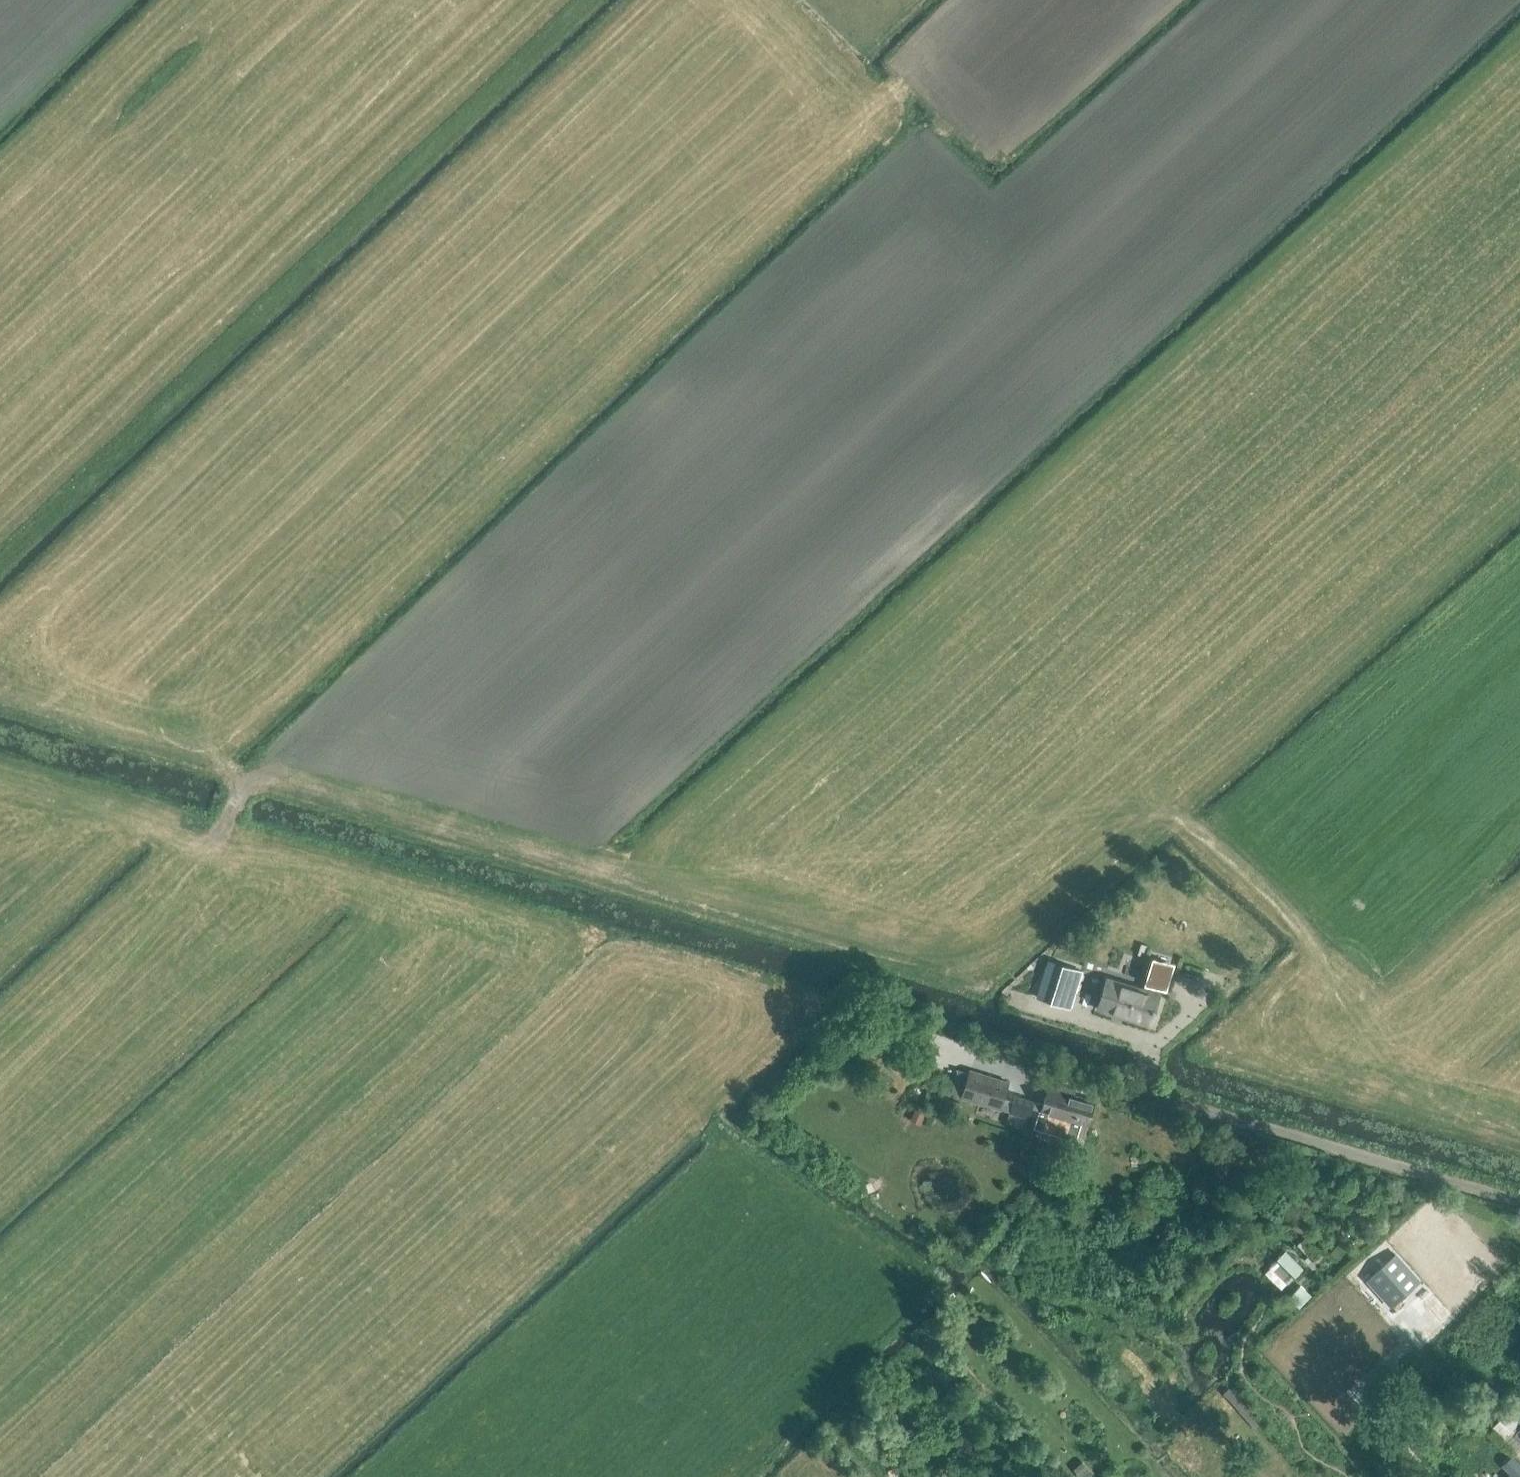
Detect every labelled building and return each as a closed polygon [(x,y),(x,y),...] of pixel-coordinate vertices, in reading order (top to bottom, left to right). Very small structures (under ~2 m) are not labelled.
[(1145,991),(1118,983),(1118,984),(1108,980),(1100,1008),(1110,1011),(1109,1012),(1151,1025),(1160,996),(1157,995),(1159,988),(1166,990),(1173,967),(1154,961),(1145,991)] [(1040,999),(1070,1008),(1081,972),(1051,962),(1040,999)] [(1009,1081),(969,1069),(968,1072),(957,1069),(950,1091),(962,1095),(961,1098),(1000,1110),(1009,1081)] [(1060,1087),(1049,1084),(1041,1111),(1039,1110),(1033,1127),(1076,1141),(1081,1123),(1087,1125),(1094,1102),(1074,1095),(1075,1091),(1060,1086),(1060,1087)] [(1311,1260),(1318,1254),(1311,1246),(1311,1245),(1305,1237),(1297,1245),(1307,1256),(1305,1259),(1307,1262),(1311,1259),(1311,1260)] [(1289,1254),(1285,1250),(1269,1266),(1287,1284),(1303,1267),(1299,1263),(1301,1260),(1292,1251),(1289,1254)] [(1397,1274),(1403,1268),(1389,1253),(1383,1259),(1397,1274)] [(1519,1277),(1511,1286),(1519,1294),(1519,1293),(1519,1277)] [(1311,1295),(1301,1285),(1288,1298),(1299,1308),(1311,1295)] [(1442,1309),(1426,1291),(1419,1298),(1435,1316),(1442,1309)] [(1255,1428),(1260,1424),(1228,1388),(1223,1393),(1255,1428)] [(1511,1454),(1500,1464),(1513,1476),(1519,1476),(1519,1463),(1511,1454)] [(1096,1475),(1087,1465),(1079,1472),(1083,1476),(1094,1476),(1096,1475)]
